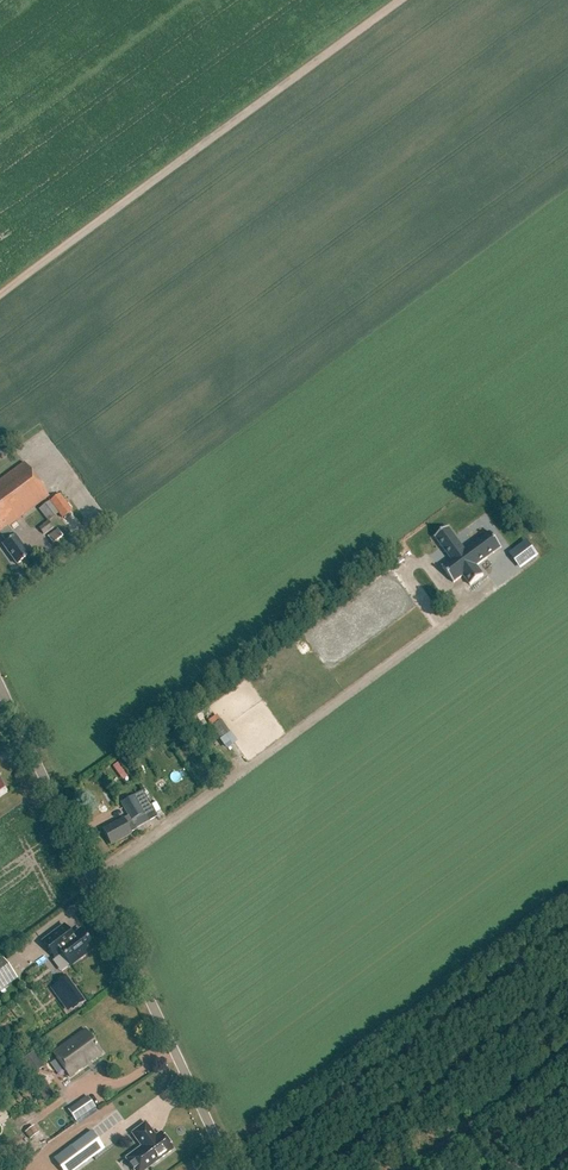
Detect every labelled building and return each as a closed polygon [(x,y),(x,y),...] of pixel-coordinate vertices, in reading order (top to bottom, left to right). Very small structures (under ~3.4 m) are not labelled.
[(8,528),(49,497),(23,462),(0,479),(0,533),(6,542),(2,545),(16,564),(28,555),(8,528)] [(82,524),(60,493),(49,501),(50,502),(39,509),(47,521),(38,527),(42,534),(52,527),(48,521),(58,514),(71,532),(82,524)] [(47,535),(53,543),(62,535),(57,528),(47,535)] [(465,551),(448,528),(435,538),(452,561),(442,568),(454,583),(463,576),(470,586),(484,576),(476,566),(501,548),(490,533),(465,551)] [(510,552),(521,569),(540,556),(529,540),(510,552)] [(228,734),(215,716),(208,721),(221,739),(228,734)] [(122,818),(121,818),(101,829),(109,842),(112,840),(113,843),(130,833),(130,832),(136,828),(135,827),(156,815),(140,790),(119,802),(127,815),(122,818)] [(61,953),(70,966),(94,948),(80,930),(72,936),(64,926),(43,942),(55,958),(61,953)] [(3,960),(0,963),(0,981),(12,972),(3,960)] [(83,1001),(68,980),(57,987),(73,1008),(73,1009),(83,1001)] [(53,1054),(69,1077),(102,1053),(85,1030),(53,1054)] [(33,1052),(22,1060),(33,1075),(44,1066),(33,1052)] [(68,1111),(75,1121),(86,1113),(79,1103),(68,1111)] [(173,1149),(170,1145),(170,1142),(166,1137),(164,1136),(160,1132),(156,1135),(151,1130),(145,1122),(131,1133),(141,1146),(120,1162),(120,1163),(125,1159),(133,1169),(145,1169),(173,1149)] [(104,1148),(91,1131),(54,1159),(63,1169),(75,1169),(104,1148)]
